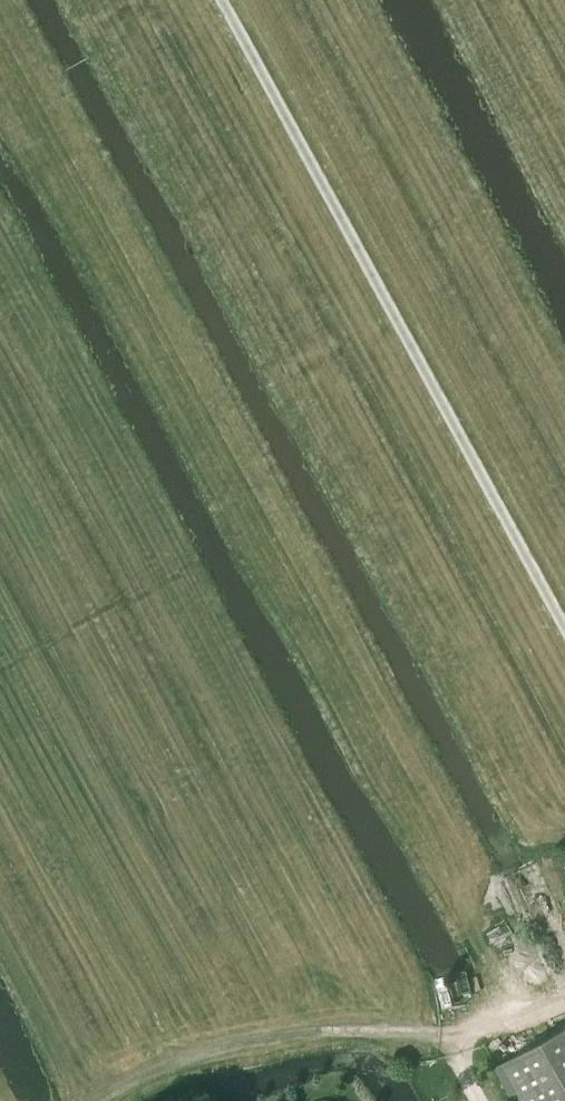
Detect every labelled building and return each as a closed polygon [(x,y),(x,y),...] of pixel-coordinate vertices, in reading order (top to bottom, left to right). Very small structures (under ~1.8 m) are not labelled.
[(494,1064),(514,1100),(564,1100),(564,1025),(494,1064)]
